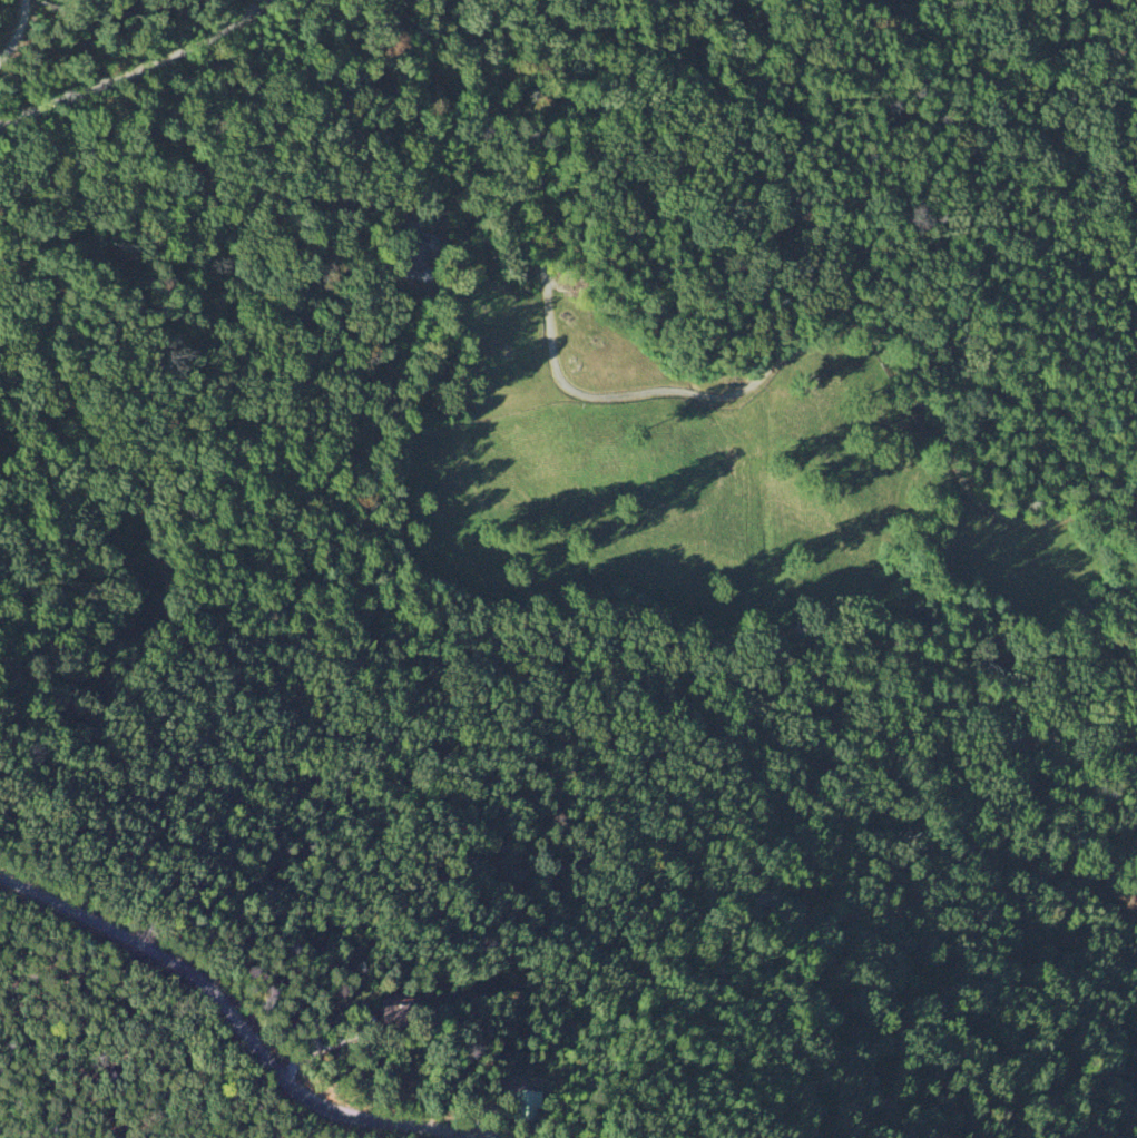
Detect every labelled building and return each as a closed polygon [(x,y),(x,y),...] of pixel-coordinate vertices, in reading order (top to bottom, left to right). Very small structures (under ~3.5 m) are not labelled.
[(406,1025),(406,1007),(382,1007),(382,1026),(406,1025)] [(542,1093),(512,1093),(512,1121),(541,1122),(542,1093)]
